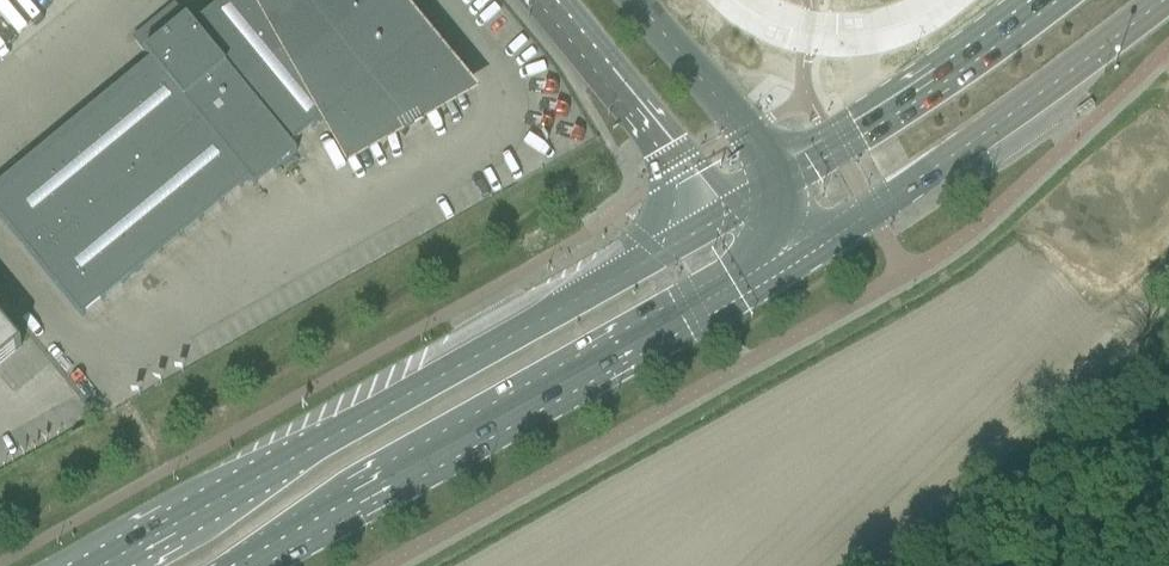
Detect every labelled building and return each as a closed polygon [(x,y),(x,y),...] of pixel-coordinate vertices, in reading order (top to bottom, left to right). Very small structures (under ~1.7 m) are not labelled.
[(159,16),(158,16),(158,18),(157,19),(157,20),(157,21),(157,22),(158,23),(134,43),(150,61),(0,184),(0,220),(81,318),(248,181),(253,188),(296,153),(291,146),(330,114),(348,145),(456,84),(387,0),(224,0),(192,26),(177,8),(166,16),(164,15),(163,15),(162,15),(161,15),(160,15),(159,16)] [(0,322),(0,364),(21,347),(0,322)]
